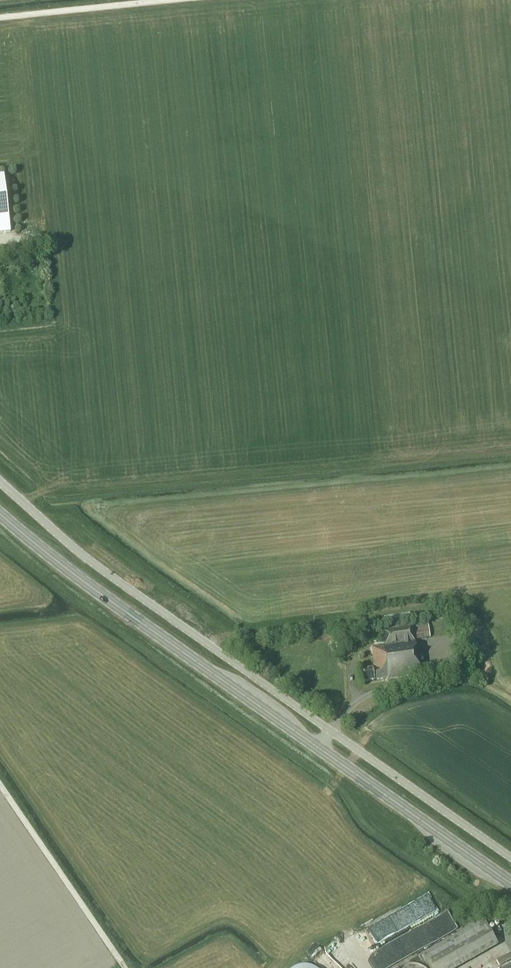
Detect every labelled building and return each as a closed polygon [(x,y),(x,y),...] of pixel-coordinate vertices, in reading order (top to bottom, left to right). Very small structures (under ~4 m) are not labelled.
[(0,177),(0,220),(9,219),(4,177),(0,177)] [(410,622),(408,613),(383,617),(385,626),(410,622)] [(419,675),(414,641),(414,640),(430,637),(428,626),(383,633),(385,641),(373,642),(374,646),(371,647),(375,668),(362,670),(364,682),(387,678),(388,680),(419,675)] [(477,659),(472,639),(465,640),(471,661),(477,659)] [(424,913),(427,919),(439,914),(430,895),(381,917),(387,930),(424,913)] [(438,937),(457,928),(449,910),(429,920),(438,937)] [(493,941),(482,922),(422,956),(428,967),(445,967),(493,941)] [(315,961),(322,967),(342,967),(325,951),(315,961)]
